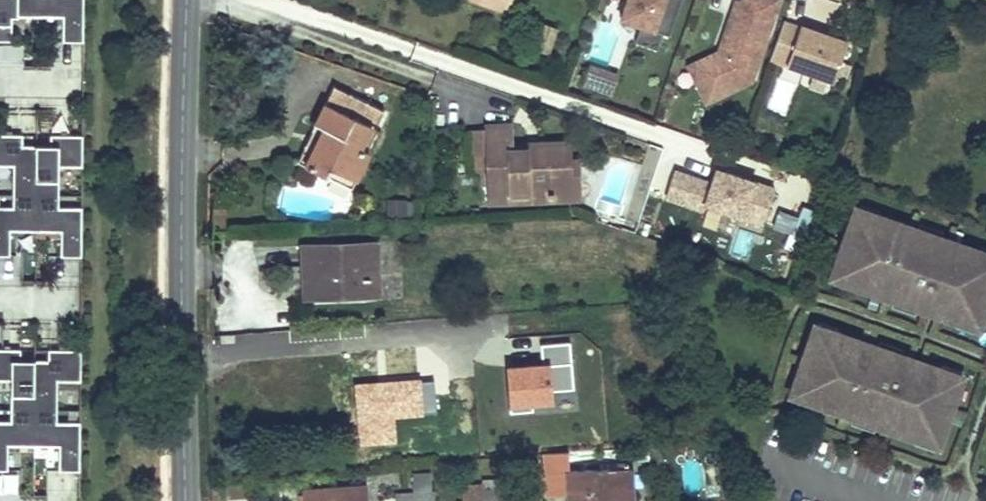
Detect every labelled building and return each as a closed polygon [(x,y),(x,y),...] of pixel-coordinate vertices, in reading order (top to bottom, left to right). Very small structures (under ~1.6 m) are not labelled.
[(83,0),(0,0),(0,41),(11,41),(11,17),(62,17),(62,42),(82,41),(83,0)] [(678,0),(623,0),(617,16),(636,24),(630,40),(652,49),(658,33),(665,35),(678,0)] [(738,1),(736,0),(733,0),(716,41),(723,44),(718,55),(705,60),(699,77),(707,97),(744,81),(777,0),(739,0),(738,1)] [(543,54),(552,29),(535,23),(527,48),(543,54)] [(817,37),(795,28),(795,30),(778,23),(764,59),(827,84),(842,47),(823,39),(821,43),(815,40),(817,37)] [(713,51),(682,64),(698,101),(707,97),(699,77),(705,60),(718,55),(723,44),(716,41),(713,51)] [(611,74),(585,64),(579,80),(604,90),(611,74)] [(307,121),(316,125),(299,161),(325,173),(329,165),(351,174),(363,147),(358,145),(360,140),(378,102),(350,90),(340,110),(318,100),(307,121)] [(299,161),(316,125),(307,121),(290,157),(299,161)] [(487,187),(487,190),(493,189),(513,188),(513,196),(529,195),(529,202),(548,200),(548,189),(573,187),(569,139),(509,143),(508,123),(482,125),(487,184),(487,187)] [(487,184),(482,125),(467,126),(471,169),(477,168),(479,184),(480,184),(487,184)] [(10,166),(10,194),(58,194),(58,166),(81,166),(81,135),(49,135),(49,145),(21,145),(21,135),(0,134),(0,166),(10,166)] [(711,183),(673,172),(664,201),(702,213),(704,207),(762,224),(773,188),(715,169),(711,183)] [(573,187),(548,189),(548,200),(574,198),(573,187)] [(513,188),(493,189),(487,190),(488,204),(526,202),(529,202),(529,195),(513,196),(513,188)] [(9,256),(9,232),(60,232),(60,256),(80,257),(81,207),(58,207),(58,194),(10,194),(9,207),(0,206),(0,256),(9,256)] [(860,213),(846,208),(842,219),(857,224),(860,213)] [(781,211),(775,227),(794,235),(801,219),(781,211)] [(842,219),(825,269),(840,273),(836,284),(876,298),(877,295),(885,297),(909,306),(916,308),(915,311),(956,324),(959,314),(974,319),(985,285),(985,268),(976,264),(979,254),(939,240),(938,243),(931,241),(907,232),(899,230),(900,227),(860,213),(857,224),(842,219)] [(13,250),(28,250),(28,233),(13,233),(13,250)] [(362,242),(287,243),(288,264),(298,264),(299,294),(363,293),(362,242)] [(979,254),(976,264),(985,268),(985,256),(979,254)] [(298,264),(288,264),(288,294),(299,294),(298,264)] [(840,273),(825,269),(822,279),(836,284),(840,273)] [(974,319),(959,314),(956,324),(971,330),(974,319)] [(820,332),(806,327),(802,337),(817,342),(820,332)] [(817,342),(802,337),(786,387),(800,392),(796,402),(837,416),(838,413),(845,416),(869,424),(876,426),(875,429),(916,443),(919,432),(934,437),(951,388),(936,383),(940,372),(899,358),(898,361),(891,359),(867,351),(860,348),(860,345),(820,332),(817,342)] [(542,367),(508,369),(512,415),(534,413),(533,409),(554,408),(553,392),(573,391),(570,345),(541,347),(542,367)] [(8,380),(8,408),(56,409),(56,380),(79,381),(80,349),(47,349),(47,360),(19,360),(19,349),(0,349),(0,380),(8,380)] [(955,377),(940,372),(936,383),(951,388),(955,377)] [(422,384),(422,380),(357,385),(361,446),(397,444),(395,419),(425,417),(424,413),(435,413),(433,383),(422,384)] [(800,392),(786,387),(782,397),(796,402),(800,392)] [(7,471),(7,446),(58,446),(58,471),(79,471),(79,422),(56,422),(56,409),(8,408),(8,421),(0,421),(0,470),(7,471)] [(934,437),(919,432),(916,443),(931,448),(934,437)] [(569,474),(568,454),(544,455),(545,499),(564,499),(564,500),(604,500),(604,473),(594,473),(569,474)] [(604,473),(624,473),(624,465),(613,466),(613,460),(594,461),(594,473),(604,473)] [(604,500),(628,500),(627,473),(624,473),(604,473),(604,500)] [(501,484),(478,485),(479,499),(502,498),(501,484)] [(301,492),(302,500),(365,500),(365,488),(301,492)]
